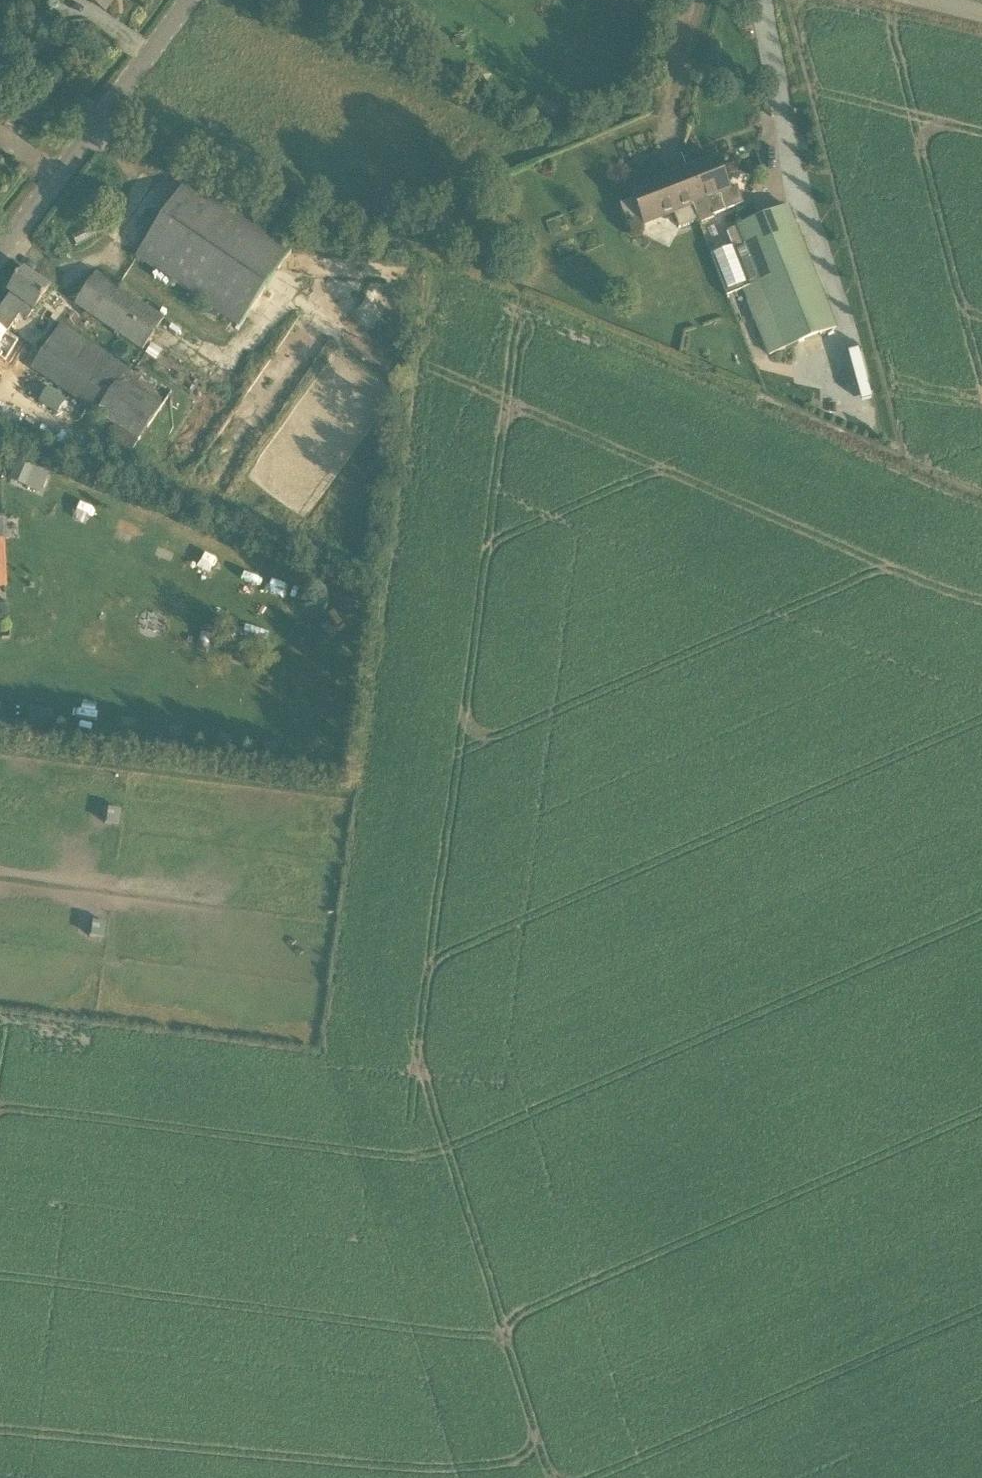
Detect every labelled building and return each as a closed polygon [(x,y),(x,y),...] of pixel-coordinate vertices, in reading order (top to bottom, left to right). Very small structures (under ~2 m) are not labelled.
[(106,12),(114,0),(89,0),(106,12)] [(35,113),(26,107),(18,119),(27,125),(35,113)] [(729,191),(717,160),(687,171),(701,204),(691,207),(697,223),(698,225),(714,219),(714,217),(744,205),(737,187),(729,191)] [(701,204),(687,171),(631,193),(634,200),(620,206),(627,223),(641,218),(644,226),(674,214),(679,229),(697,223),(691,207),(701,204)] [(290,251),(203,192),(187,181),(136,256),(239,326),(290,251)] [(756,294),(745,298),(763,344),(774,340),(779,352),(786,349),(790,361),(803,355),(799,344),(837,329),(790,208),(731,230),(729,233),(733,244),(737,244),(753,286),(756,294)] [(19,341),(8,334),(20,314),(31,321),(50,289),(23,270),(7,292),(11,294),(0,309),(0,372),(19,341)] [(75,305),(91,316),(142,350),(163,319),(96,273),(75,305)] [(167,397),(171,391),(130,363),(126,369),(61,325),(31,369),(140,444),(170,399),(167,397)] [(8,481),(42,495),(51,475),(17,461),(8,481)] [(9,587),(7,539),(0,540),(0,588),(9,587)]
